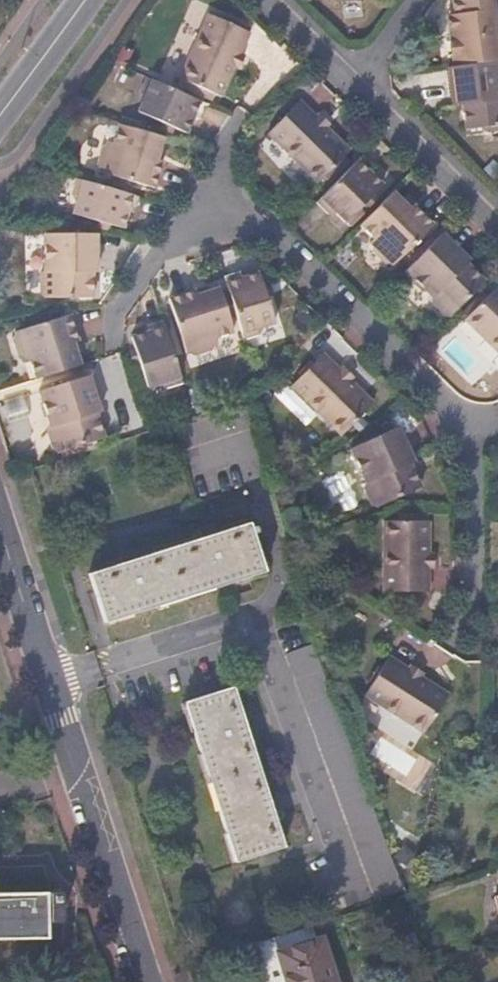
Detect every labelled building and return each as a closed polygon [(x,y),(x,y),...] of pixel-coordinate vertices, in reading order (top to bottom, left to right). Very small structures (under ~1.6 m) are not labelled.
[(497,63),(497,62),(497,9),(497,0),(464,0),(449,2),(451,17),(446,17),(449,35),(440,36),(445,69),(497,63)] [(233,65),(239,52),(248,31),(208,13),(180,76),(220,94),(233,65)] [(438,18),(440,36),(449,35),(446,17),(445,17),(438,18)] [(244,54),(239,52),(233,65),(238,67),(244,54)] [(497,63),(445,69),(439,70),(444,110),(454,108),(458,134),(475,131),(483,136),(497,133),(497,68),(497,63)] [(210,103),(149,75),(142,90),(143,97),(147,98),(141,112),(165,122),(176,127),(188,133),(196,117),(203,119),(210,103)] [(326,130),(316,120),(300,104),(269,136),(317,184),(348,152),(326,130)] [(319,116),(316,120),(326,130),(330,127),(319,116)] [(167,135),(122,122),(116,141),(110,140),(108,144),(103,147),(99,162),(102,167),(101,171),(158,188),(166,160),(160,158),(164,146),(167,135)] [(176,127),(165,122),(162,128),(173,133),(176,127)] [(160,158),(166,160),(169,148),(164,146),(160,158)] [(375,172),(361,158),(314,206),(326,218),(333,218),(336,216),(347,226),(365,208),(374,199),(384,189),(371,176),(375,172)] [(37,168),(30,163),(20,178),(27,183),(37,168)] [(141,194),(79,175),(74,191),(77,196),(79,196),(75,210),(100,218),(112,221),(125,225),(130,207),(137,209),(141,194)] [(398,202),(390,195),(357,229),(372,242),(368,247),(370,257),(381,267),(386,267),(390,270),(431,228),(411,208),(407,211),(398,202)] [(378,203),(374,199),(365,208),(370,212),(378,203)] [(402,199),(398,202),(407,211),(411,208),(402,199)] [(112,221),(100,218),(98,226),(100,227),(109,229),(112,221)] [(99,270),(98,232),(46,232),(45,271),(41,275),(41,290),(45,295),(92,295),(93,271),(99,270)] [(447,319),(480,284),(462,266),(465,263),(438,237),(402,273),(427,299),(428,308),(440,319),(447,319)] [(226,276),(246,340),(259,335),(261,331),(260,326),(275,320),(268,297),(264,285),(260,273),(244,279),(241,271),(226,276)] [(264,285),(268,297),(274,294),(270,283),(264,285)] [(208,285),(197,289),(200,296),(211,292),(208,285)] [(200,296),(197,289),(168,298),(186,356),(192,354),(199,356),(211,351),(214,347),(220,345),(219,339),(234,334),(220,290),(211,292),(200,296)] [(494,294),(463,325),(497,360),(497,298),(494,294)] [(28,359),(33,377),(78,363),(76,355),(71,340),(76,338),(68,312),(13,329),(14,333),(10,339),(14,354),(20,358),(21,361),(28,359)] [(169,386),(183,381),(164,318),(144,324),(146,331),(131,336),(134,347),(138,359),(146,385),(160,381),(169,386)] [(81,353),(76,338),(71,340),(76,355),(81,353)] [(131,361),(138,359),(134,347),(127,350),(131,361)] [(372,403),(349,381),(339,370),(322,354),(292,386),(341,434),(372,403)] [(339,370),(349,381),(353,376),(343,366),(339,370)] [(100,411),(88,375),(38,391),(48,426),(46,433),(51,448),(58,451),(102,438),(94,413),(100,411)] [(410,462),(394,428),(346,449),(361,482),(359,489),(366,504),(375,506),(416,488),(406,464),(410,462)] [(263,571),(249,521),(89,571),(104,620),(263,571)] [(425,567),(425,553),(425,521),(380,521),(380,591),(425,592),(425,567)] [(444,692),(420,676),(406,667),(387,654),(362,690),(419,730),(444,692)] [(406,667),(420,676),(424,670),(410,662),(406,667)] [(282,846),(231,685),(184,701),(234,861),(282,846)] [(47,929),(46,902),(50,902),(52,921),(63,920),(61,891),(0,892),(0,930),(47,929)] [(47,937),(47,929),(0,930),(0,938),(47,937)] [(272,936),(254,942),(267,981),(284,981),(274,951),(277,950),(272,936)] [(277,950),(274,951),(284,981),(336,981),(321,937),(277,950)]
